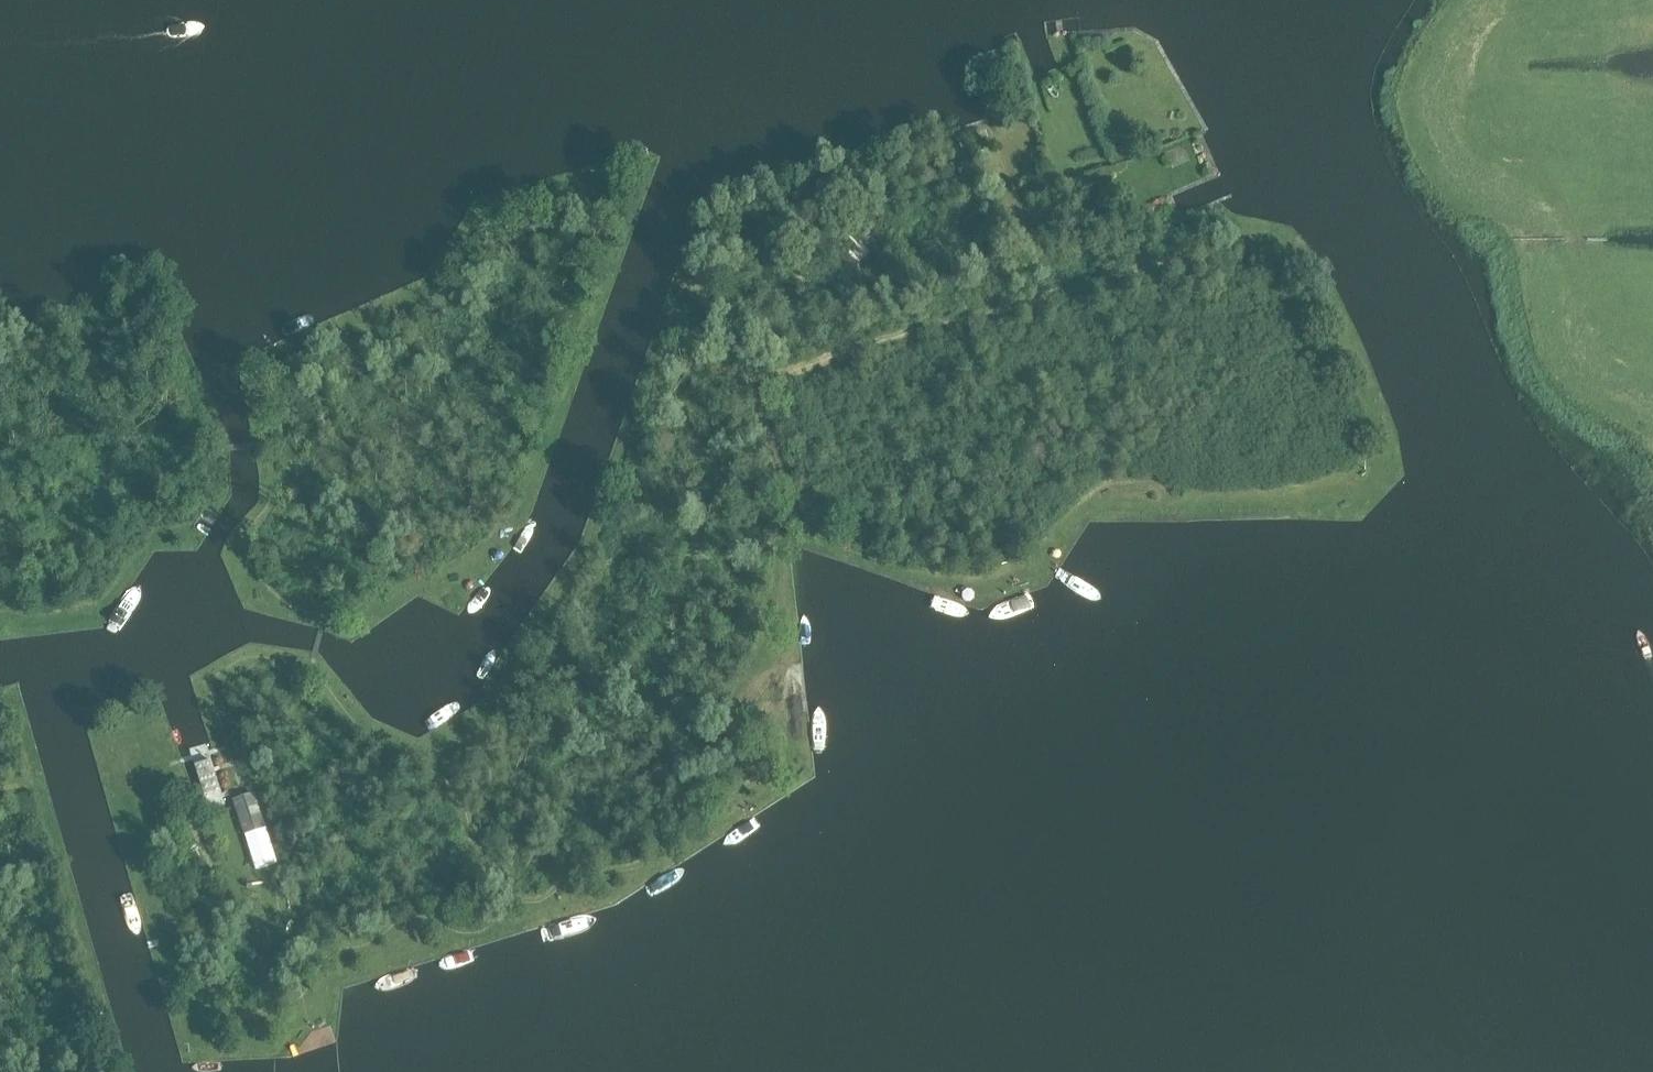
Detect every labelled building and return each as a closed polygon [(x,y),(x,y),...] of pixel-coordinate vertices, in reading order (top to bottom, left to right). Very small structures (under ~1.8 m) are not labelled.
[(219,789),(210,761),(194,766),(203,794),(219,789)] [(234,802),(245,836),(265,829),(254,796),(234,802)]
